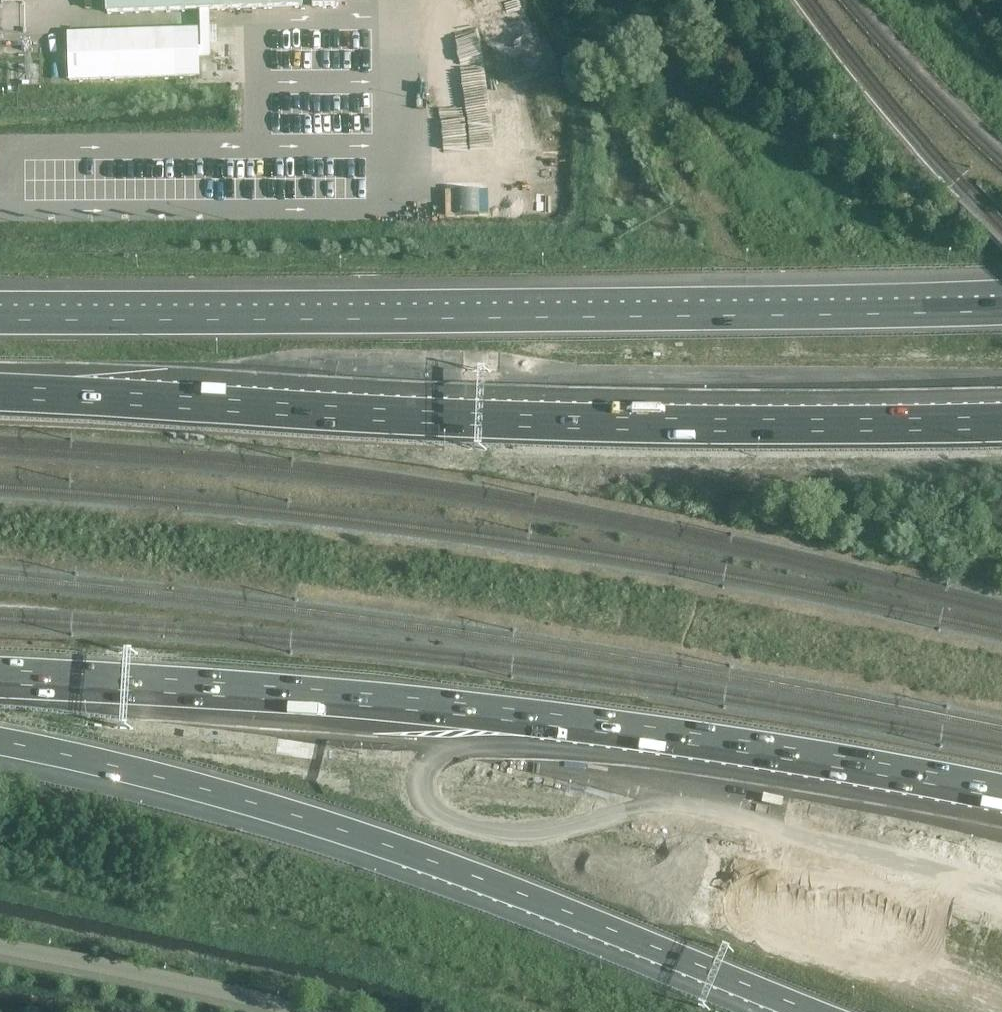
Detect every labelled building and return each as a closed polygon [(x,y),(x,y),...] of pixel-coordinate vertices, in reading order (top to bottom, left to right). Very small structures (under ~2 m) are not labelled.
[(66,83),(200,78),(198,59),(209,58),(208,14),(302,10),(301,0),(104,0),(105,16),(198,14),(199,31),(67,35),(66,83)] [(257,31),(258,80),(301,80),(300,31),(257,31)]
